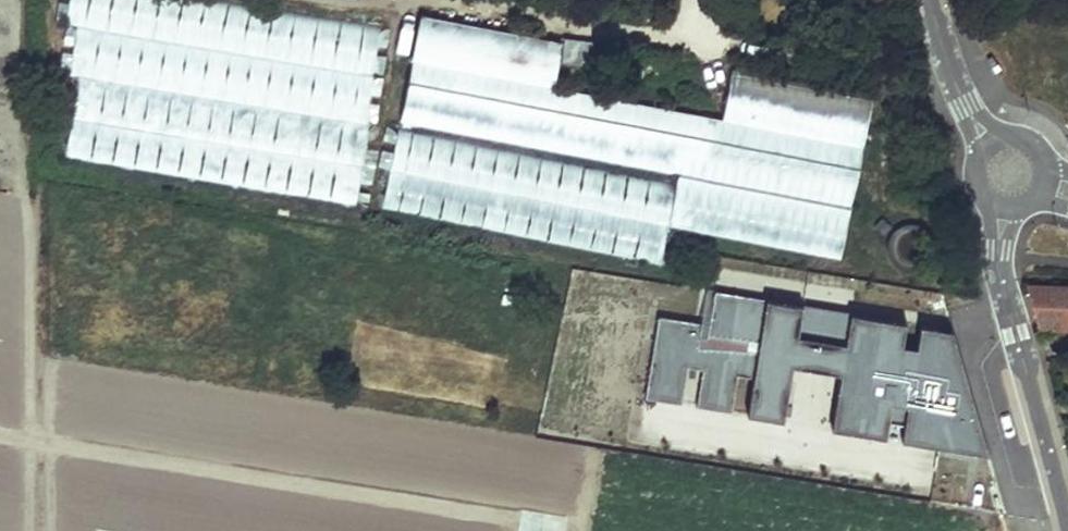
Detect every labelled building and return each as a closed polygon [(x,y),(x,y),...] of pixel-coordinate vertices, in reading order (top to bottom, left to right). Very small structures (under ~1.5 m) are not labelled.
[(55,158),(356,202),(359,181),(372,183),(377,148),(369,146),(383,54),(376,53),(380,27),(197,0),(78,0),(55,158)] [(561,42),(421,15),(413,60),(552,87),(561,42)] [(1027,284),(1039,321),(1067,322),(1067,286),(1027,284)] [(786,420),(794,365),(799,334),(804,304),(716,290),(711,323),(660,315),(647,398),(683,403),(689,366),(704,369),(698,406),(734,412),(740,374),(755,377),(749,414),(786,420)] [(852,312),(847,342),(842,372),(833,428),(888,436),(890,421),(906,424),(903,439),(990,453),(968,391),(955,389),(958,373),(961,374),(954,329),(922,323),(919,346),(904,344),(908,321),(852,312)] [(968,391),(990,453),(954,329),(961,374),(958,373),(955,389),(968,391)] [(799,334),(794,365),(842,372),(847,342),(799,334)]
